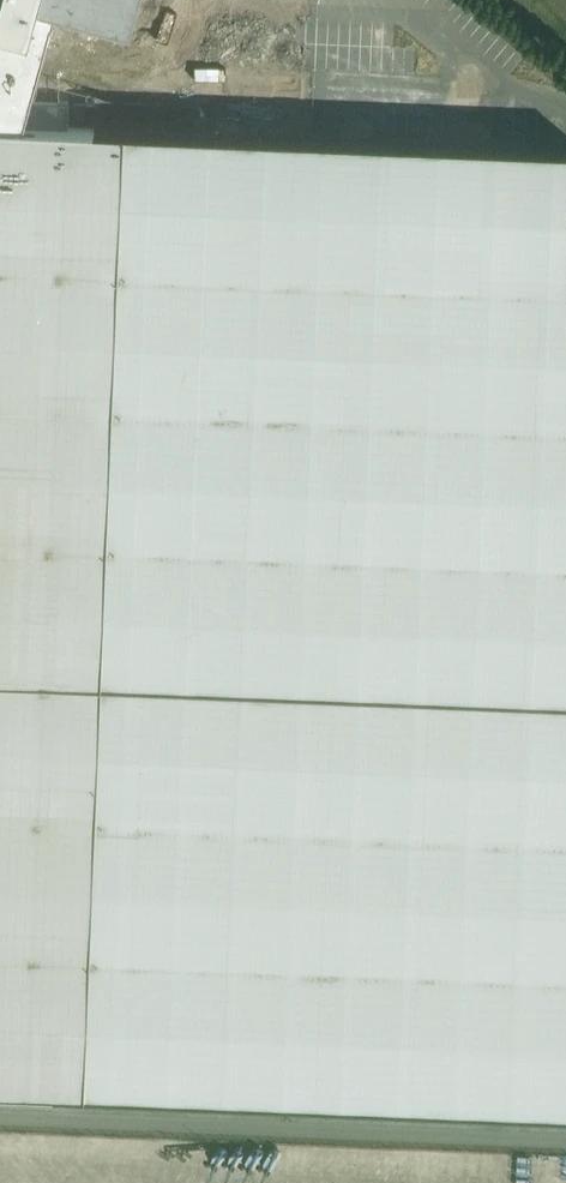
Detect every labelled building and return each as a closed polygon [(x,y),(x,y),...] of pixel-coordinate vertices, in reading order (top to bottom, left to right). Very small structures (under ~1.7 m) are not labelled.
[(565,1110),(565,147),(68,126),(69,102),(31,101),(35,86),(27,83),(28,79),(49,5),(132,27),(133,22),(124,20),(130,0),(0,0),(0,1086),(565,1110)]
